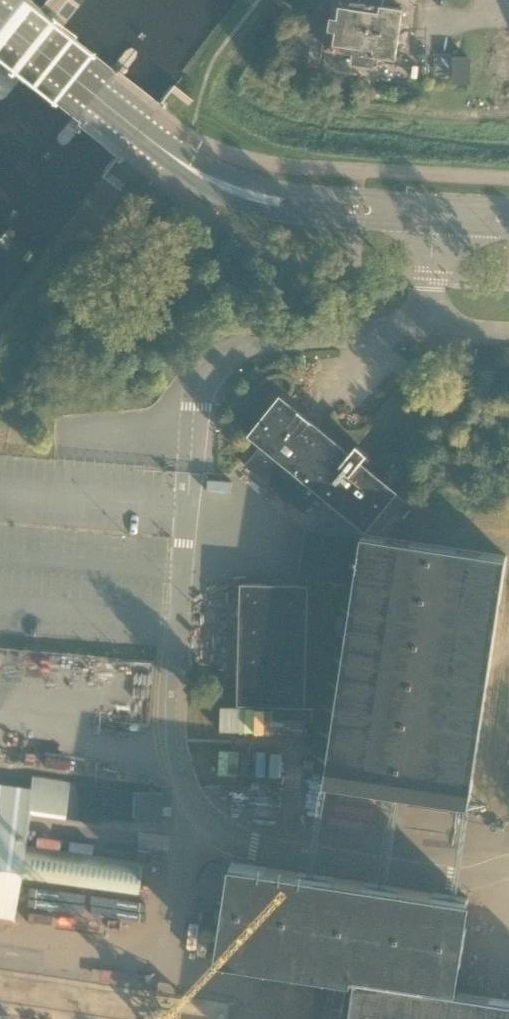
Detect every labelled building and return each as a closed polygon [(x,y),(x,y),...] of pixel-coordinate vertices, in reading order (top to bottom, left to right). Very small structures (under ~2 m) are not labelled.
[(5,97),(83,0),(47,0),(0,58),(0,99),(5,97)] [(383,0),(362,0),(362,1),(353,0),(334,0),(327,48),(355,52),(353,62),(374,65),(375,54),(397,57),(404,7),(383,4),(383,0)] [(58,135),(57,141),(63,145),(68,143),(136,57),(137,52),(132,47),(126,50),(58,135)] [(455,80),(470,81),(471,57),(456,56),(455,80)] [(304,512),(322,490),(366,527),(396,490),(361,462),(369,452),(358,443),(350,453),(281,397),(252,433),(263,442),(245,464),(304,512)] [(300,575),(355,583),(326,783),(472,804),(508,554),(307,525),(300,575)] [(239,703),(243,703),(307,705),(310,584),(242,583),(239,703)] [(231,749),(230,774),(283,775),(283,751),(231,749)] [(27,812),(28,812),(99,823),(99,816),(134,822),(135,817),(161,818),(162,793),(134,792),(31,776),(31,789),(27,812)] [(31,789),(0,784),(0,914),(12,916),(28,812),(27,812),(31,789)] [(19,876),(138,893),(142,862),(58,849),(59,839),(35,836),(34,846),(24,844),(19,876)] [(220,952),(358,972),(351,1018),(508,1018),(508,1002),(457,994),(471,898),(233,863),(220,952)] [(137,917),(137,897),(114,897),(114,917),(137,917)]
